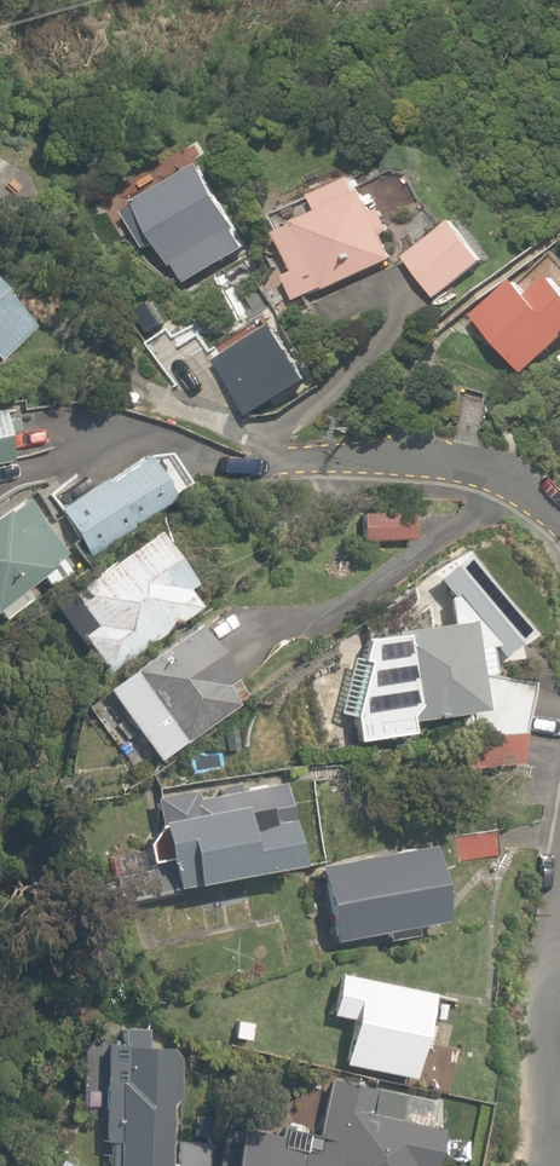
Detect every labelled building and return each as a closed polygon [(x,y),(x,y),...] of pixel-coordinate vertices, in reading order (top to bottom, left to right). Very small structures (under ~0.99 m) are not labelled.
[(199,154),(130,195),(181,281),(250,240),(199,154)] [(291,263),(278,269),(291,298),(395,254),(358,167),(307,189),(317,212),(276,229),(291,263)] [(484,253),(449,213),(401,255),(435,295),(484,253)] [(519,276),(477,313),(531,374),(559,348),(559,251),(525,282),(519,276)] [(0,363),(40,320),(33,313),(0,282),(0,362),(0,363)] [(311,378),(276,321),(219,357),(255,413),(311,378)] [(485,434),(496,390),(469,383),(457,427),(485,434)] [(17,457),(0,394),(0,462),(17,457)] [(107,481),(101,473),(56,506),(91,554),(172,495),(144,455),(107,481)] [(69,549),(21,490),(0,506),(0,604),(69,549)] [(413,506),(361,505),(361,540),(413,541),(413,506)] [(75,632),(112,680),(194,616),(204,608),(186,586),(197,577),(150,518),(64,586),(90,620),(75,632)] [(112,680),(99,691),(157,764),(252,690),(194,616),(112,680)] [(357,739),(411,730),(409,717),(481,705),(476,672),(486,670),(481,639),(471,641),(468,620),(372,635),(368,652),(350,650),(337,709),(353,714),(357,739)] [(171,893),(170,884),(293,865),(278,772),(155,792),(166,859),(114,867),(119,901),(171,893)] [(418,931),(416,923),(442,917),(426,838),(317,860),(334,940),(382,930),(383,938),(418,931)] [(337,967),(327,1013),(348,1017),(339,1062),(413,1077),(432,987),(337,967)] [(178,1103),(181,1047),(123,1044),(118,1165),(164,1165),(167,1103),(178,1103)] [(298,1144),(235,1132),(228,1165),(426,1165),(434,1126),(394,1118),(400,1089),(326,1075),(312,1147),(310,1156),(296,1153),(298,1144)] [(57,1150),(43,1165),(77,1165),(57,1150)]
